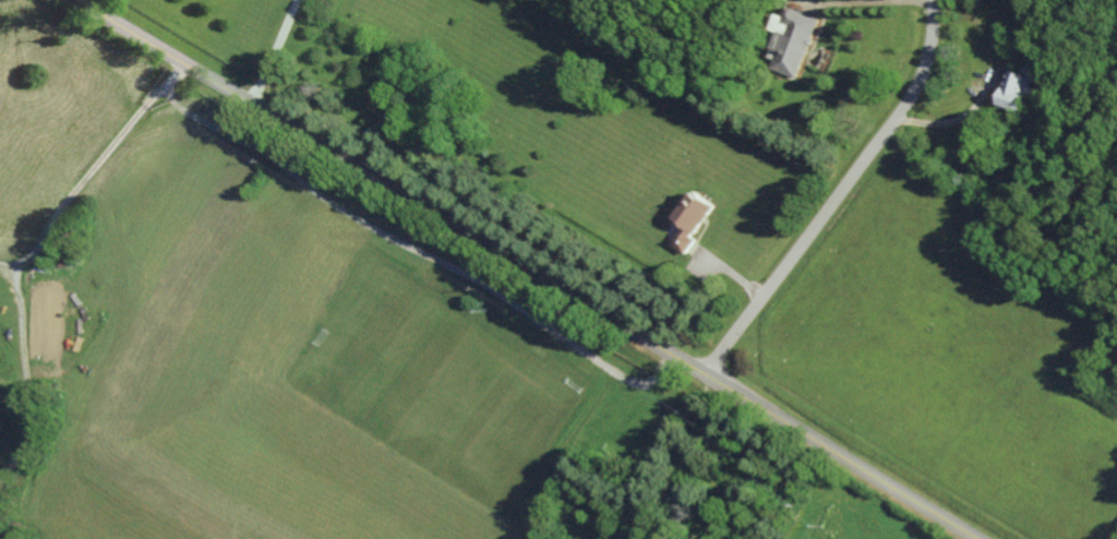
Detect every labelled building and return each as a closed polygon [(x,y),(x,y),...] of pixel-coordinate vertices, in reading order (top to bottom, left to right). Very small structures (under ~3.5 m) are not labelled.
[(796,79),(818,18),(787,7),(783,16),(776,14),(770,29),(778,32),(765,67),(796,79)] [(1002,105),(1028,113),(1041,70),(1028,66),(1026,73),(1012,69),(1002,105)] [(670,245),(686,256),(697,240),(693,237),(715,206),(691,190),(670,220),(681,227),(670,245)]
